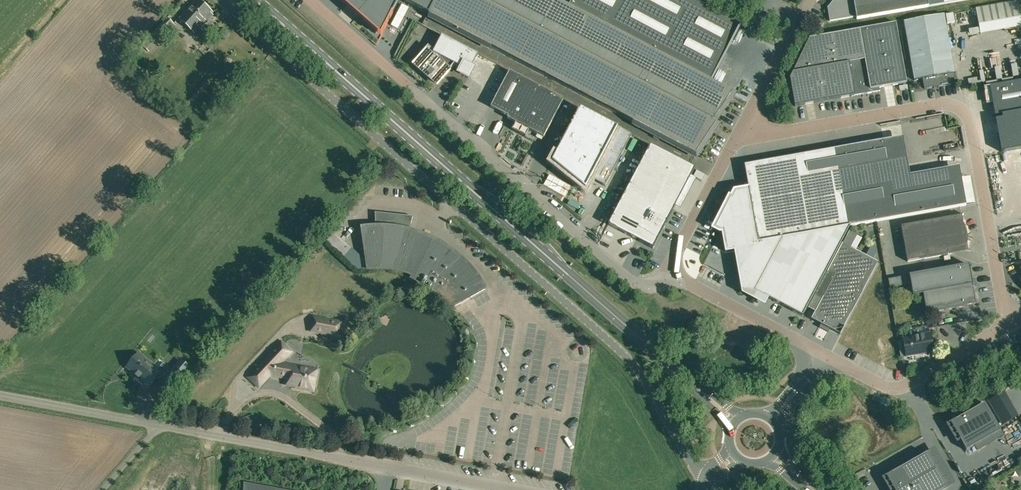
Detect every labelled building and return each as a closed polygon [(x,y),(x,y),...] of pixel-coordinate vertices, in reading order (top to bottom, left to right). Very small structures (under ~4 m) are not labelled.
[(205,6),(199,0),(196,0),(179,18),(187,26),(205,6)] [(384,29),(400,0),(350,0),(384,29)] [(427,13),(433,0),(403,0),(427,13)] [(427,13),(696,155),(717,125),(713,123),(733,94),(711,83),(569,7),(556,0),(433,0),(427,13)] [(569,7),(711,83),(741,26),(691,0),(573,0),(569,7)] [(833,1),(832,3),(830,5),(828,8),(830,21),(857,16),(857,19),(945,4),(944,0),(833,0),(833,1)] [(979,7),(982,28),(972,29),(973,35),(1020,27),(1020,4),(1020,1),(979,7)] [(210,19),(213,15),(212,14),(213,13),(205,6),(187,26),(195,33),(208,18),(210,19)] [(958,13),(950,14),(951,25),(959,24),(958,13)] [(925,89),(943,85),(943,81),(948,81),(947,75),(955,73),(944,14),(904,21),(915,80),(923,79),(925,89)] [(880,87),(907,83),(896,23),(810,38),(790,79),(795,106),(881,91),(880,87)] [(454,64),(462,69),(462,68),(460,73),(468,77),(473,69),(471,68),(478,55),(443,34),(433,52),(454,64)] [(1020,56),(1020,51),(1020,46),(1011,48),(1013,57),(1020,56)] [(451,68),(454,64),(433,52),(432,51),(432,52),(433,54),(428,60),(427,59),(420,67),(419,66),(418,67),(437,84),(438,83),(450,69),(451,68)] [(507,118),(544,137),(564,99),(510,71),(491,107),(508,116),(507,118)] [(953,82),(956,91),(962,89),(959,80),(953,82)] [(991,86),(992,100),(995,116),(1002,115),(1020,111),(1020,81),(991,86)] [(605,186),(632,136),(580,109),(552,163),(585,189),(591,179),(605,186)] [(996,119),(1002,152),(1010,150),(1020,148),(1020,111),(1002,115),(1003,118),(996,119)] [(966,131),(965,126),(951,128),(949,113),(944,113),(947,133),(966,131)] [(926,143),(933,143),(931,117),(924,118),(926,143)] [(486,122),(481,130),(486,133),(490,125),(486,122)] [(721,217),(716,225),(721,228),(726,227),(727,237),(734,236),(736,246),(759,242),(768,240),(772,261),(755,292),(768,298),(802,317),(850,226),(966,205),(962,178),(961,179),(892,191),(883,140),(805,154),(754,163),(746,165),(745,165),(749,188),(743,189),(743,191),(735,192),(727,207),(728,208),(723,218),(721,217)] [(695,168),(650,145),(608,225),(652,249),(695,168)] [(964,178),(969,204),(978,202),(974,176),(964,178)] [(574,195),(583,202),(588,194),(579,188),(574,195)] [(335,231),(326,241),(359,270),(371,269),(374,268),(377,268),(381,268),(384,268),(387,269),(391,269),(395,270),(398,270),(401,271),(404,272),(407,273),(410,274),(413,275),(411,278),(414,280),(417,281),(420,283),(422,284),(424,286),(428,289),(431,291),(433,293),(435,295),(437,293),(441,297),(443,299),(445,302),(446,304),(448,307),(449,309),(485,289),(478,278),(471,269),(463,260),(453,252),(444,245),(433,239),(422,235),(410,231),(409,231),(413,216),(375,212),(376,227),(362,228),(367,261),(335,231)] [(968,240),(968,237),(967,233),(967,230),(966,227),(965,224),(963,221),(962,215),(901,226),(908,261),(968,251),(967,245),(968,242),(968,240)] [(850,230),(843,243),(850,247),(857,234),(850,230)] [(717,247),(707,265),(733,278),(741,263),(728,256),(734,244),(727,240),(722,250),(717,247)] [(834,260),(809,307),(816,310),(812,318),(821,323),(820,325),(830,330),(831,328),(840,333),(864,288),(878,262),(873,259),(866,255),(850,247),(843,243),(834,260)] [(1011,263),(1011,264),(1016,263),(1020,272),(1020,261),(1011,263)] [(927,313),(976,304),(969,264),(888,279),(890,288),(911,284),(913,295),(923,293),(927,313)] [(843,336),(839,344),(886,369),(891,361),(885,328),(856,312),(843,336)] [(341,339),(345,321),(313,315),(310,333),(336,337),(336,339),(341,339)] [(937,327),(935,320),(931,320),(930,316),(926,317),(928,328),(937,327)] [(906,356),(933,351),(930,333),(903,338),(906,356)] [(313,391),(317,371),(280,364),(291,352),(281,342),(248,377),(259,387),(268,377),(268,375),(287,378),(285,386),(313,391)] [(580,357),(588,350),(584,346),(576,353),(580,357)] [(133,361),(127,368),(136,375),(135,376),(135,377),(136,376),(140,379),(139,380),(140,379),(149,386),(156,378),(162,383),(171,391),(190,368),(185,364),(179,370),(176,367),(167,377),(141,356),(135,363),(133,361)] [(1004,393),(989,402),(997,415),(1012,406),(1004,393)] [(1000,432),(984,405),(951,424),(966,451),(1000,432)] [(938,470),(928,453),(888,476),(896,489),(904,489),(938,470)] [(938,470),(904,489),(943,489),(948,487),(938,470)]
